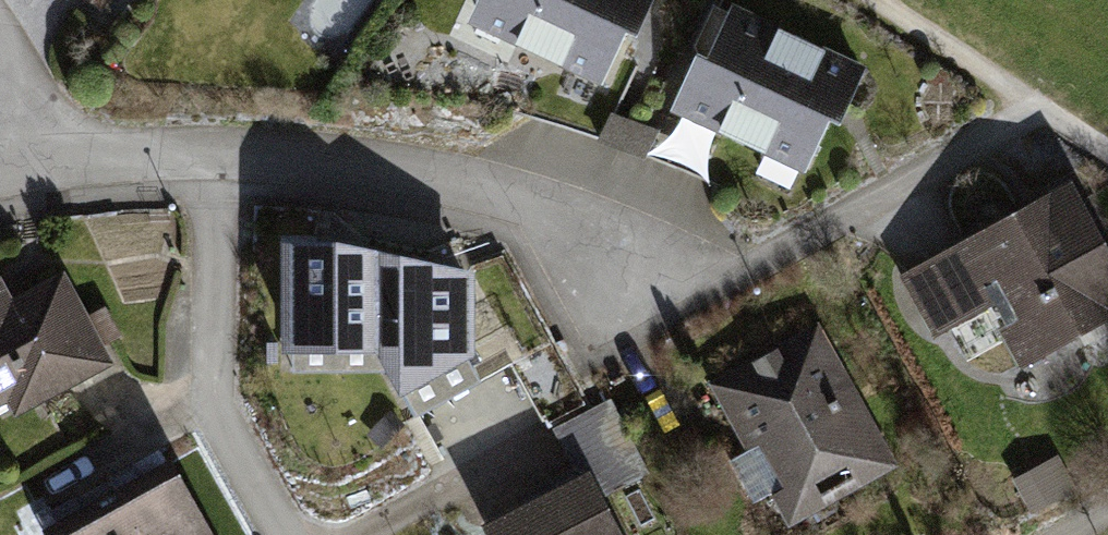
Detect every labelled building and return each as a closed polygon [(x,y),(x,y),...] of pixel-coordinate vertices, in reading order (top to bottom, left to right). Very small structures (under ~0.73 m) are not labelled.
[(468,20),(609,83),(646,0),(477,0),(468,20)] [(665,104),(809,170),(861,54),(741,0),(712,0),(665,104)] [(650,127),(602,109),(592,135),(640,153),(650,127)] [(1017,361),(1107,315),(1107,237),(1077,177),(893,271),(924,330),(985,299),(1017,361)] [(281,353),(377,353),(377,250),(337,240),(281,240),(281,353)] [(475,271),(377,250),(377,353),(401,398),(473,355),(475,271)] [(2,398),(13,420),(112,370),(63,273),(11,299),(0,277),(0,399),(2,398)] [(819,323),(718,376),(792,517),(893,464),(819,323)] [(604,396),(548,423),(572,473),(590,464),(603,492),(641,472),(604,396)] [(1051,449),(1004,474),(1022,508),(1069,483),(1051,449)] [(481,518),(490,534),(625,534),(603,492),(590,464),(572,473),(481,518)] [(53,534),(210,534),(173,469),(53,534)]
